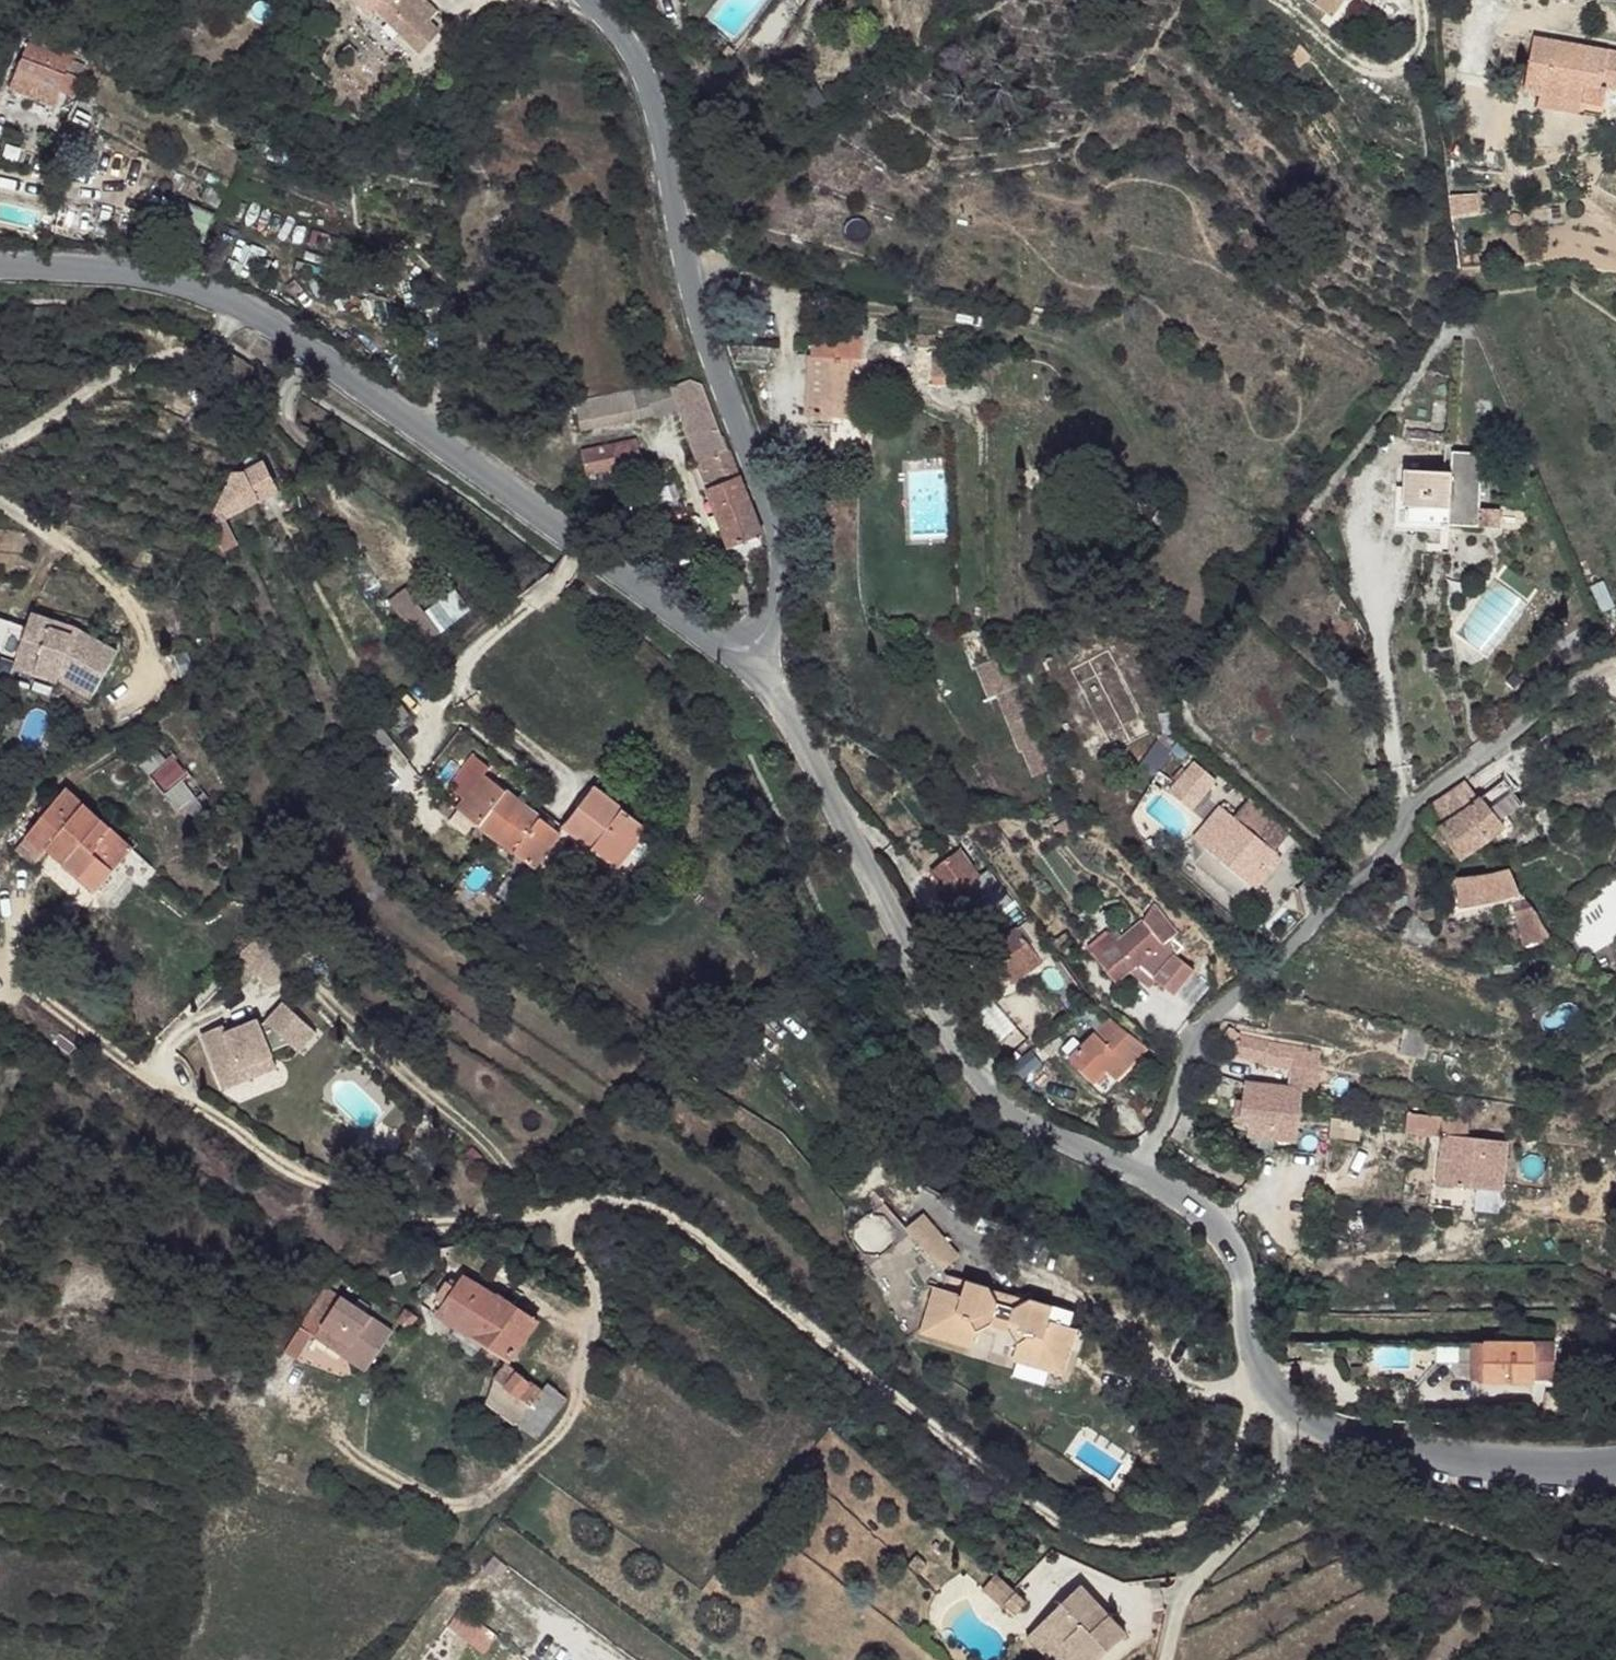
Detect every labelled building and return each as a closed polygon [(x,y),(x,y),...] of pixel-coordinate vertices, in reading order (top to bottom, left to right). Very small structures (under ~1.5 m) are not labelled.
[(367,11),(372,6),(421,52),(438,30),(430,20),(422,13),(409,0),(355,0),(367,11)] [(422,13),(430,3),(427,0),(409,0),(422,13)] [(1353,0),(1295,0),(1339,27),(1354,1),(1353,0)] [(437,12),(430,3),(422,13),(430,20),(437,12)] [(1536,40),(1527,93),(1542,97),(1542,109),(1592,118),(1594,107),(1605,108),(1609,92),(1615,93),(1615,54),(1607,53),(1605,59),(1590,57),(1589,63),(1576,62),(1576,55),(1561,52),(1563,44),(1536,40)] [(86,65),(27,41),(10,87),(57,105),(62,90),(75,95),(86,65)] [(1607,53),(1563,44),(1561,52),(1576,55),(1576,62),(1589,63),(1590,57),(1605,59),(1607,53)] [(99,104),(80,97),(73,112),(69,121),(89,130),(99,104)] [(1605,108),(1594,107),(1592,118),(1603,120),(1605,108)] [(1521,224),(1523,221),(1523,219),(1522,216),(1521,213),(1519,212),(1516,211),(1513,211),(1510,213),(1509,216),(1508,219),(1509,221),(1511,224),(1513,225),(1516,226),(1519,226),(1521,224)] [(848,328),(796,334),(799,356),(839,351),(851,349),(848,328)] [(944,340),(914,333),(912,344),(926,347),(922,374),(936,379),(944,340)] [(839,351),(799,356),(807,417),(831,414),(847,411),(844,387),(839,351)] [(694,377),(675,385),(676,393),(682,410),(733,547),(739,546),(763,536),(706,381),(694,377)] [(664,381),(580,401),(585,423),(653,408),(657,418),(682,410),(676,393),(675,385),(664,381)] [(860,386),(844,387),(847,411),(862,410),(860,386)] [(847,411),(831,414),(836,457),(867,454),(862,410),(847,411)] [(637,437),(586,448),(590,467),(640,456),(637,437)] [(1485,452),(1454,450),(1454,471),(1447,471),(1446,507),(1451,508),(1451,523),(1481,524),(1482,507),(1485,452)] [(267,464),(246,475),(260,500),(281,490),(267,464)] [(1447,471),(1405,468),(1404,506),(1446,507),(1447,471)] [(246,475),(236,471),(229,485),(243,511),(260,500),(246,475)] [(243,511),(229,485),(212,522),(216,527),(229,517),(243,511)] [(1165,504),(1155,519),(1167,525),(1175,511),(1165,504)] [(1446,507),(1404,506),(1404,521),(1445,523),(1446,507)] [(1482,507),(1481,524),(1499,526),(1500,507),(1482,507)] [(229,517),(216,527),(221,537),(234,529),(229,517)] [(242,543),(234,529),(221,537),(228,551),(242,543)] [(763,536),(739,546),(745,559),(766,551),(763,536)] [(411,583),(396,596),(432,638),(447,624),(411,583)] [(0,594),(0,634),(9,639),(7,645),(54,670),(82,688),(114,645),(73,616),(69,623),(47,613),(51,604),(32,595),(26,607),(0,594)] [(73,616),(51,604),(47,613),(69,623),(73,616)] [(199,645),(191,648),(198,663),(206,660),(199,645)] [(1113,645),(1074,664),(1084,683),(1123,665),(1113,645)] [(1123,665),(1084,683),(1115,750),(1153,730),(1123,665)] [(361,718),(365,724),(379,712),(373,705),(361,718)] [(404,743),(379,712),(365,724),(367,726),(360,732),(383,761),(404,743)] [(1601,742),(1605,754),(1615,750),(1615,737),(1601,742)] [(1164,741),(1144,765),(1146,768),(1168,747),(1164,741)] [(1177,755),(1168,747),(1146,768),(1158,778),(1177,755)] [(178,778),(186,771),(171,754),(148,774),(186,817),(200,804),(178,778)] [(1201,764),(1190,778),(1209,795),(1221,783),(1201,764)] [(563,830),(487,768),(460,801),(534,864),(563,830)] [(1190,778),(1174,794),(1195,811),(1209,795),(1190,778)] [(1480,798),(1466,780),(1432,807),(1445,827),(1441,828),(1463,860),(1512,824),(1489,793),(1480,798)] [(599,788),(584,807),(633,847),(648,830),(599,788)] [(107,817),(72,789),(24,850),(42,864),(53,851),(103,889),(133,850),(103,824),(107,817)] [(633,847),(584,807),(571,824),(619,864),(633,847)] [(1228,810),(1199,842),(1253,889),(1281,858),(1228,810)] [(983,877),(964,849),(933,870),(956,904),(961,900),(966,909),(977,901),(990,919),(1014,903),(1000,883),(982,896),(973,883),(983,877)] [(1509,868),(1457,875),(1447,905),(1507,896),(1513,922),(1543,916),(1518,890),(1509,868)] [(1114,934),(1094,951),(1102,960),(1107,956),(1115,964),(1110,968),(1120,980),(1133,969),(1140,964),(1153,977),(1172,996),(1195,972),(1178,957),(1181,953),(1192,962),(1208,960),(1211,957),(1187,928),(1180,934),(1156,906),(1146,923),(1122,941),(1114,934)] [(1383,911),(1379,908),(1374,915),(1379,919),(1383,911)] [(1031,920),(989,949),(1014,983),(1055,954),(1031,920)] [(1107,956),(1102,960),(1110,968),(1115,964),(1107,956)] [(1140,964),(1133,969),(1147,983),(1153,977),(1140,964)] [(230,1030),(208,1041),(224,1076),(245,1067),(249,1072),(278,1059),(276,1054),(289,1048),(294,1042),(307,1053),(324,1033),(289,1005),(267,1030),(264,1025),(234,1039),(230,1030)] [(1111,1018),(1069,1059),(1093,1084),(1104,1072),(1114,1082),(1145,1051),(1111,1018)] [(1429,1031),(1402,1027),(1398,1054),(1426,1057),(1429,1031)] [(1243,1037),(1232,1029),(1224,1041),(1233,1046),(1234,1055),(1297,1065),(1296,1084),(1249,1085),(1249,1099),(1241,1100),(1240,1119),(1258,1119),(1258,1138),(1287,1138),(1286,1130),(1305,1130),(1306,1093),(1306,1049),(1243,1037)] [(1325,1054),(1306,1049),(1306,1093),(1323,1093),(1325,1054)] [(245,1067),(224,1076),(231,1092),(285,1069),(278,1059),(249,1072),(245,1067)] [(1517,1181),(1521,1130),(1481,1128),(1481,1109),(1419,1104),(1418,1122),(1456,1127),(1455,1177),(1517,1181)] [(1364,1113),(1337,1112),(1338,1119),(1365,1120),(1364,1113)] [(938,1206),(921,1213),(942,1263),(960,1256),(938,1206)] [(516,1272),(478,1242),(439,1248),(444,1269),(462,1281),(465,1279),(495,1297),(498,1293),(501,1295),(516,1272)] [(943,1279),(927,1275),(921,1295),(930,1297),(926,1314),(935,1318),(933,1324),(1052,1363),(1075,1370),(1084,1345),(1080,1343),(1087,1325),(1072,1319),(1073,1310),(1033,1296),(1012,1308),(999,1303),(989,1283),(948,1269),(943,1279)] [(495,1297),(465,1279),(457,1290),(445,1308),(438,1318),(506,1365),(531,1331),(538,1322),(501,1295),(498,1293),(495,1297)] [(457,1290),(447,1285),(438,1302),(445,1308),(457,1290)] [(361,1308),(345,1298),(331,1323),(337,1326),(348,1332),(361,1308)] [(392,1325),(361,1308),(348,1332),(344,1340),(374,1357),(392,1325)] [(417,1318),(407,1313),(398,1321),(407,1329),(417,1318)] [(561,1328),(543,1315),(538,1322),(531,1331),(549,1343),(561,1328)] [(1488,1378),(1490,1340),(1480,1339),(1478,1378),(1488,1378)] [(1540,1343),(1490,1340),(1488,1378),(1537,1382),(1539,1375),(1540,1343)] [(1559,1343),(1540,1343),(1539,1375),(1557,1376),(1559,1343)] [(524,1387),(504,1371),(492,1386),(525,1413),(531,1407),(538,1413),(545,1404),(524,1387)] [(550,1397),(530,1380),(524,1387),(545,1404),(550,1397)] [(525,1413),(492,1386),(487,1409),(520,1435),(538,1413),(531,1407),(525,1413)] [(1015,1585),(1002,1573),(988,1587),(1018,1618),(1032,1604),(1015,1585)] [(1031,1640),(1052,1659),(1073,1659),(1079,1654),(1085,1659),(1105,1659),(1129,1635),(1083,1588),(1031,1640)]
